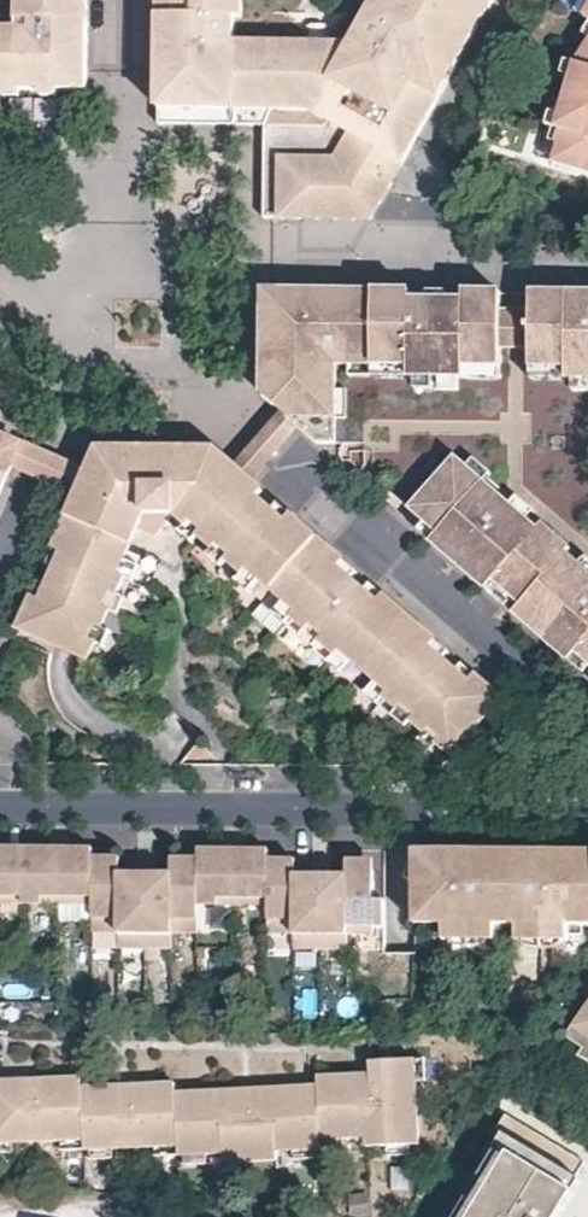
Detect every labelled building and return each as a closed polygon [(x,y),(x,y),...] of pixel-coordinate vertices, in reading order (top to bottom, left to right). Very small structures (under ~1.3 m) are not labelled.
[(23,15),(22,36),(0,36),(0,74),(74,71),(74,0),(23,0),(23,15)] [(88,87),(88,0),(74,0),(74,71),(0,74),(0,86),(88,87)] [(160,120),(268,121),(267,214),(373,215),(402,162),(396,159),(371,203),(282,201),(282,111),(176,109),(176,0),(161,0),(160,120)] [(418,134),(492,0),(376,0),(369,14),(374,17),(357,47),(353,43),(321,43),(306,43),(246,42),(246,0),(176,0),(176,109),(282,111),(282,201),(371,203),(396,159),(402,162),(418,134)] [(576,14),(587,21),(587,0),(585,0),(576,14)] [(361,28),(353,43),(357,47),(374,17),(369,14),(361,28)] [(307,24),(306,43),(321,43),(321,24),(307,24)] [(575,65),(584,68),(581,81),(572,78),(566,100),(560,119),(569,122),(566,132),(560,153),(569,156),(566,168),(587,175),(587,45),(575,65)] [(575,65),(572,78),(581,81),(584,68),(575,65)] [(557,130),(566,132),(569,122),(560,119),(557,130)] [(556,166),(566,168),(569,156),(560,153),(556,166)] [(316,300),(316,286),(267,285),(266,330),(265,387),(286,405),(306,424),(318,434),(336,435),(280,385),(280,341),(309,341),(309,326),(285,325),(285,319),(280,320),(280,305),(285,305),(286,300),(316,300)] [(414,296),(414,287),(316,286),(316,300),(286,300),(285,305),(280,305),(280,320),(285,319),(285,325),(309,326),(309,341),(280,341),(280,385),(336,435),(353,436),(354,411),(355,382),(355,356),(369,356),(392,357),(414,357),(414,367),(420,367),(461,367),(466,367),(467,357),(502,357),(503,336),(504,300),(504,297),(466,297),(465,324),(448,323),(449,297),(414,296)] [(504,297),(504,288),(480,288),(467,288),(466,297),(504,297)] [(535,288),(535,298),(570,299),(570,324),(587,325),(587,302),(587,289),(535,288)] [(466,297),(449,297),(448,323),(465,324),(466,297)] [(587,325),(570,324),(570,299),(535,298),(535,301),(534,337),(534,358),(568,358),(568,368),(576,368),(587,369),(587,302),(587,325)] [(503,336),(534,337),(535,301),(504,300),(503,336)] [(391,366),(392,357),(369,356),(368,366),(391,366)] [(391,366),(414,367),(414,357),(392,357),(391,366)] [(502,368),(502,357),(467,357),(466,367),(502,368)] [(533,368),(568,368),(568,358),(534,358),(533,368)] [(10,436),(0,422),(0,431),(10,436)] [(7,478),(11,468),(12,465),(21,444),(22,441),(10,436),(0,431),(0,493),(7,478)] [(250,483),(256,477),(247,469),(238,462),(220,445),(101,445),(91,469),(80,494),(70,516),(79,520),(136,544),(142,529),(135,526),(142,511),(132,507),(126,520),(86,504),(107,456),(219,456),(250,483)] [(431,533),(488,583),(496,575),(523,598),(515,607),(571,656),(579,647),(587,655),(587,580),(573,597),(560,586),(582,562),(579,560),(567,549),(571,545),(544,520),(539,524),(527,513),(525,511),(502,536),(491,526),(513,501),(510,499),(485,477),(468,462),(457,453),(413,503),(439,524),(431,533)] [(476,453),(468,462),(485,477),(493,467),(476,453)] [(441,743),(453,754),(505,694),(479,672),(473,678),(459,666),(446,654),(438,663),(425,652),(438,636),(387,592),(382,599),(368,587),(354,575),(347,583),(332,571),(345,555),(296,513),(291,519),(279,509),(264,496),(257,505),(242,492),(250,483),(219,456),(107,456),(86,504),(126,520),(132,507),(142,511),(135,526),(142,529),(153,534),(179,517),(190,525),(194,520),(204,529),(200,534),(217,549),(222,544),(233,554),(229,559),(247,575),(251,570),(262,578),(286,600),(298,609),(293,614),(309,629),(313,623),(325,634),(321,639),(338,654),(342,648),(353,657),(379,681),(390,690),(386,695),(401,708),(406,703),(418,714),(414,719),(430,734),(435,728),(445,738),(441,743)] [(264,496),(270,489),(262,482),(258,479),(256,477),(250,483),(242,492),(257,505),(264,496)] [(519,489),(510,499),(513,501),(525,511),(527,513),(534,503),(519,489)] [(525,511),(513,501),(491,526),(502,536),(525,511)] [(291,519),(296,513),(284,503),(279,509),(291,519)] [(79,520),(70,516),(56,546),(49,563),(56,567),(67,572),(75,557),(65,553),(79,520)] [(42,600),(34,595),(20,629),(92,661),(100,642),(95,639),(101,625),(107,628),(115,611),(109,608),(114,593),(122,596),(131,576),(124,572),(130,558),(136,544),(79,520),(65,553),(75,557),(67,572),(56,567),(49,585),(42,600)] [(194,541),(200,534),(204,529),(194,520),(190,525),(184,532),(194,541)] [(579,560),(582,562),(587,568),(587,550),(579,560)] [(354,575),(360,568),(351,561),(345,555),(332,571),(347,583),(354,575)] [(146,565),(130,558),(124,572),(131,576),(139,579),(146,565)] [(582,562),(560,586),(573,597),(587,580),(587,568),(582,562)] [(56,567),(49,563),(41,581),(49,585),(56,567)] [(251,590),(262,578),(251,570),(247,575),(241,582),(251,590)] [(496,575),(488,583),(515,607),(523,598),(496,575)] [(49,585),(41,581),(34,595),(42,600),(49,585)] [(382,599),(387,592),(374,581),(368,587),(382,599)] [(131,601),(122,596),(114,593),(109,608),(115,611),(125,615),(131,601)] [(287,621),(293,614),(298,609),(286,600),(276,612),(287,621)] [(117,632),(107,628),(101,625),(95,639),(100,642),(110,646),(117,632)] [(446,654),(451,648),(444,642),(438,636),(425,652),(438,663),(446,654)] [(571,656),(587,672),(587,655),(579,647),(571,656)] [(342,670),(353,657),(342,648),(338,654),(331,661),(342,670)] [(473,678),(479,672),(465,660),(459,666),(473,678)] [(380,702),(386,695),(390,690),(379,681),(369,693),(380,702)] [(434,751),(441,743),(445,738),(435,728),(430,734),(423,742),(434,751)] [(553,851),(545,851),(545,858),(537,858),(537,878),(527,878),(527,861),(526,857),(523,855),(519,852),(456,852),(447,858),(446,878),(438,878),(438,852),(399,852),(399,861),(399,881),(399,923),(413,923),(413,935),(439,935),(439,923),(447,923),(447,940),(474,941),(474,923),(501,923),(501,940),(527,940),(527,923),(538,923),(538,933),(567,933),(568,923),(587,923),(587,851),(553,851)] [(545,851),(519,852),(523,855),(526,857),(527,861),(527,878),(537,878),(537,858),(545,858),(545,851)] [(447,858),(456,852),(438,852),(438,878),(446,878),(447,858)] [(55,863),(55,853),(13,854),(25,855),(32,858),(38,860),(39,863),(40,884),(55,884),(55,863)] [(81,853),(55,853),(55,863),(81,863),(81,853)] [(198,853),(185,853),(185,862),(214,862),(212,859),(211,857),(205,855),(198,853)] [(230,862),(230,853),(198,853),(205,855),(211,857),(212,859),(214,862),(215,883),(230,884),(230,862)] [(257,853),(230,853),(230,862),(257,861),(257,853)] [(0,854),(0,864),(13,864),(13,854),(0,854)] [(25,855),(13,854),(13,864),(39,863),(38,860),(32,858),(25,855)] [(10,905),(47,905),(82,905),(82,931),(108,931),(109,951),(160,951),(161,931),(186,931),(187,904),(257,904),(256,930),(281,930),(282,950),(333,950),(333,937),(360,936),(360,929),(370,930),(370,902),(360,902),(360,883),(350,883),(350,889),(333,890),(333,896),(284,896),(284,887),(257,887),(257,861),(230,862),(230,884),(215,883),(214,862),(185,862),(185,887),(159,887),(159,898),(108,898),(108,887),(81,888),(81,863),(55,863),(55,884),(40,884),(39,863),(13,864),(0,864),(0,905),(10,905)] [(284,861),(257,861),(257,887),(284,887),(284,881),(284,861)] [(333,881),(333,890),(350,889),(350,883),(360,883),(360,902),(370,902),(370,861),(333,861),(333,881)] [(399,881),(399,861),(395,861),(391,871),(391,880),(399,881)] [(159,882),(159,887),(185,887),(185,862),(159,862),(159,882)] [(81,888),(108,887),(108,882),(108,863),(81,863),(81,888)] [(284,887),(284,896),(333,896),(333,890),(333,881),(284,881),(284,887)] [(108,887),(108,898),(159,898),(159,887),(159,882),(108,882),(108,887)] [(538,923),(527,923),(527,940),(538,940),(538,933),(538,923)] [(570,1044),(587,1055),(587,1014),(570,1044)] [(162,1152),(185,1151),(185,1162),(229,1160),(229,1169),(252,1168),(284,1166),(284,1157),(301,1156),(324,1155),(328,1155),(328,1146),(351,1144),(372,1143),(372,1152),(394,1151),(417,1149),(427,1149),(425,1088),(424,1065),(376,1067),(377,1078),(378,1103),(379,1103),(392,1103),(393,1112),(365,1114),(363,1079),(324,1081),(325,1091),(266,1093),(268,1129),(240,1130),(238,1095),(182,1097),(182,1087),(144,1089),(145,1124),(130,1124),(128,1090),(89,1092),(88,1081),(49,1083),(50,1118),(35,1119),(33,1084),(0,1085),(0,1150),(19,1150),(69,1147),(92,1147),(92,1156),(97,1156),(118,1154),(120,1154),(162,1152)] [(435,1087),(434,1065),(424,1065),(425,1088),(435,1087)] [(378,1103),(377,1078),(363,1079),(365,1114),(393,1112),(392,1103),(379,1103),(378,1103)] [(50,1118),(49,1083),(33,1084),(35,1119),(50,1118)] [(145,1124),(144,1089),(128,1090),(130,1124),(145,1124)] [(266,1093),(238,1095),(240,1130),(268,1129),(266,1093)] [(581,1182),(576,1179),(585,1163),(506,1115),(446,1214),(444,1216),(560,1216),(581,1182)] [(351,1144),(328,1146),(328,1155),(351,1154),(351,1144)] [(92,1156),(92,1147),(69,1147),(69,1157),(92,1156)] [(418,1160),(417,1149),(394,1151),(395,1161),(418,1160)] [(0,1150),(0,1160),(20,1160),(19,1150),(0,1150)] [(185,1162),(185,1151),(162,1152),(162,1163),(185,1162)] [(118,1154),(97,1156),(97,1166),(120,1165),(120,1154),(118,1154)] [(324,1155),(301,1156),(302,1167),(325,1166),(324,1155)] [(252,1168),(229,1169),(230,1179),(253,1178),(252,1168)]
